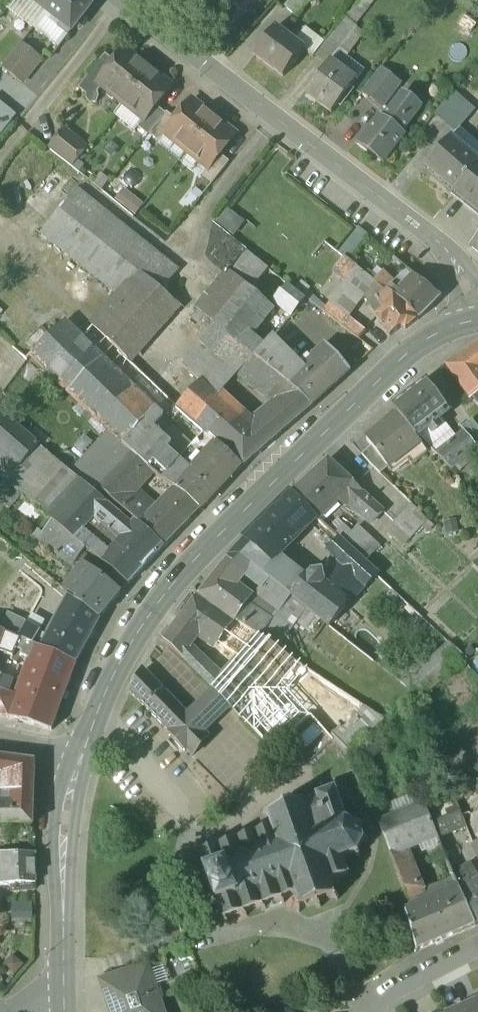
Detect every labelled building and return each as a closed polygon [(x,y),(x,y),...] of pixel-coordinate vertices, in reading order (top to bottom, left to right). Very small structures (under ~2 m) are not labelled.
[(0,19),(7,10),(15,0),(13,0),(12,0),(0,0),(0,18),(0,19)] [(25,4),(20,0),(15,0),(7,10),(33,29),(45,13),(29,0),(28,0),(25,4)] [(45,13),(55,0),(29,0),(45,13)] [(83,0),(55,0),(45,13),(63,26),(60,31),(69,38),(77,28),(80,31),(88,21),(84,18),(93,7),(83,0)] [(284,7),(296,18),(312,0),(291,0),(284,7)] [(344,18),(326,41),(339,51),(356,28),(344,18)] [(305,50),(277,28),(255,55),(284,77),(305,50)] [(21,44),(2,68),(22,84),(41,61),(21,44)] [(126,51),(116,64),(105,56),(79,90),(86,96),(87,102),(91,105),(97,105),(100,101),(99,95),(103,89),(123,105),(150,70),(126,51)] [(334,64),(331,61),(305,95),(331,114),(357,81),(345,72),(334,64)] [(352,62),(345,72),(357,81),(364,71),(352,62)] [(150,70),(123,105),(144,122),(146,123),(157,108),(173,88),(150,70)] [(402,86),(381,70),(364,93),(385,109),(402,86)] [(476,112),(453,92),(435,116),(456,134),(476,112)] [(0,139),(21,116),(0,97),(0,139)] [(215,119),(193,101),(177,122),(166,136),(167,137),(187,153),(215,119)] [(157,108),(146,123),(144,122),(139,129),(149,137),(150,135),(166,115),(157,108)] [(177,122),(167,114),(166,115),(150,135),(161,144),(167,137),(166,136),(177,122)] [(404,137),(380,118),(359,145),(383,164),(404,137)] [(237,137),(215,119),(187,153),(209,170),(210,171),(221,157),(237,137)] [(89,148),(67,131),(51,151),(73,168),(89,148)] [(451,137),(426,166),(456,192),(477,167),(477,161),(451,137)] [(230,163),(221,157),(210,171),(209,170),(203,177),(212,185),(230,163)] [(456,192),(455,193),(477,213),(477,167),(456,192)] [(177,271),(76,191),(59,211),(140,275),(162,292),(177,271)] [(140,275),(59,211),(40,234),(120,298),(140,275)] [(227,211),(216,225),(231,236),(242,222),(227,211)] [(268,271),(212,227),(212,228),(207,256),(229,274),(250,292),(268,271)] [(356,269),(344,259),(333,273),(345,283),(356,269)] [(393,262),(373,283),(377,287),(385,293),(390,288),(405,272),(393,262)] [(373,283),(356,269),(345,283),(344,285),(354,294),(364,303),(377,287),(373,283)] [(260,347),(247,336),(269,308),(250,292),(229,274),(197,312),(214,326),(255,360),(261,352),(260,347)] [(120,298),(93,328),(111,345),(162,292),(140,275),(120,298)] [(439,300),(415,280),(399,296),(395,300),(418,321),(439,300)] [(354,294),(344,285),(323,313),(360,342),(366,334),(341,312),(354,294)] [(287,287),(275,302),(293,316),(305,301),(287,287)] [(399,296),(390,288),(386,292),(395,300),(399,296)] [(162,292),(111,345),(127,360),(175,305),(162,292)] [(395,300),(386,292),(385,293),(368,307),(378,318),(376,320),(391,339),(401,331),(402,332),(405,331),(418,321),(395,300)] [(162,418),(66,322),(51,336),(49,339),(44,344),(32,356),(33,357),(106,432),(108,434),(130,453),(152,429),(162,418)] [(255,360),(214,326),(199,344),(267,398),(279,411),(291,425),(292,425),(311,408),(286,387),(255,360)] [(306,359),(278,331),(261,352),(255,360),(286,387),(312,363),(307,358),(306,359)] [(33,333),(15,351),(27,363),(33,357),(32,356),(44,344),(33,333)] [(447,368),(470,401),(477,396),(477,346),(447,368)] [(312,363),(286,387),(311,408),(350,372),(328,348),(312,363)] [(227,388),(192,358),(183,368),(200,383),(217,399),(227,388)] [(217,399),(200,383),(175,410),(176,412),(207,439),(210,436),(220,445),(241,421),(217,399)] [(449,414),(426,384),(393,409),(399,416),(417,439),(428,430),(432,435),(441,428),(440,427),(437,423),(449,414)] [(470,401),(477,411),(477,396),(470,401)] [(279,411),(264,422),(258,415),(247,426),(241,421),(220,445),(244,467),(291,425),(279,411)] [(207,439),(176,412),(167,422),(187,441),(173,456),(167,450),(170,446),(152,429),(130,453),(131,454),(149,470),(162,482),(178,493),(199,511),(240,467),(207,439)] [(0,414),(0,453),(3,456),(23,434),(0,414)] [(399,416),(366,442),(372,448),(388,469),(404,457),(411,467),(428,453),(417,439),(399,416)] [(472,421),(461,429),(466,435),(476,448),(477,446),(477,429),(472,421)] [(456,443),(443,425),(440,427),(441,428),(432,435),(428,430),(417,439),(424,444),(437,458),(456,443)] [(94,494),(71,475),(23,434),(3,456),(0,459),(0,479),(11,488),(22,497),(50,521),(54,524),(87,551),(96,559),(102,564),(134,530),(94,494)] [(108,434),(71,475),(94,494),(98,489),(131,454),(130,453),(108,434)] [(456,443),(437,458),(448,469),(476,448),(466,435),(456,443)] [(388,469),(372,448),(362,456),(371,467),(379,476),(388,469)] [(131,454),(98,489),(115,504),(126,493),(149,470),(131,454)] [(327,464),(291,497),(315,519),(337,498),(347,508),(350,504),(371,524),(379,539),(392,526),(327,464)] [(11,488),(0,501),(0,504),(10,512),(22,497),(11,488)] [(126,493),(115,504),(128,515),(137,503),(126,493)] [(199,511),(178,493),(153,518),(142,529),(163,549),(199,511)] [(315,519),(291,497),(283,506),(307,530),(315,519)] [(153,518),(137,503),(128,515),(136,522),(139,525),(142,529),(153,518)] [(283,506),(246,543),(275,563),(277,560),(307,530),(283,506)] [(412,508),(394,527),(410,541),(427,523),(412,508)] [(50,521),(41,533),(44,536),(54,524),(50,521)] [(87,551),(54,524),(44,536),(42,539),(38,535),(36,539),(68,566),(74,566),(78,562),(87,551)] [(142,529),(139,525),(134,530),(102,564),(114,574),(127,585),(163,549),(142,529)] [(358,560),(325,528),(312,540),(329,555),(329,557),(339,566),(350,575),(358,560)] [(246,543),(229,562),(240,572),(247,564),(290,598),(304,581),(277,560),(275,563),(246,543)] [(87,551),(78,562),(82,565),(88,570),(96,559),(87,551)] [(376,578),(358,560),(350,575),(339,566),(321,586),(348,610),(363,592),(376,578)] [(229,562),(200,596),(238,623),(248,608),(252,602),(230,584),(240,572),(229,562)] [(88,570),(82,565),(63,590),(77,601),(75,603),(99,620),(127,585),(114,574),(106,584),(88,570)] [(304,581),(290,598),(330,629),(348,610),(321,586),(310,575),(304,581)] [(376,578),(363,592),(374,601),(386,588),(376,578)] [(75,603),(68,599),(44,645),(41,650),(75,665),(99,620),(75,603)] [(197,600),(171,633),(188,650),(198,633),(219,647),(223,642),(228,646),(233,639),(229,635),(236,626),(197,600)] [(401,601),(388,615),(401,627),(414,613),(401,601)] [(272,623),(263,641),(279,652),(304,613),(287,602),(283,606),(272,623)] [(272,623),(248,608),(238,623),(263,641),(272,623)] [(390,645),(362,624),(348,642),(375,663),(390,645)] [(39,633),(25,626),(17,640),(32,646),(36,640),(39,633)] [(188,650),(171,633),(164,642),(187,663),(214,693),(224,682),(213,671),(211,672),(188,650)] [(31,647),(4,636),(2,643),(25,655),(31,647)] [(44,645),(36,640),(32,646),(36,648),(41,650),(44,645)] [(224,682),(214,693),(243,723),(244,722),(256,708),(267,696),(283,676),(294,663),(280,654),(277,657),(259,641),(224,682)] [(450,646),(402,686),(421,702),(468,663),(450,646)] [(41,650),(36,648),(29,666),(69,681),(75,665),(41,650)] [(341,694),(294,663),(283,676),(330,709),(341,694)] [(29,666),(23,681),(22,685),(15,682),(0,676),(0,716),(51,731),(69,681),(29,666)] [(186,716),(147,676),(146,677),(141,672),(136,677),(134,682),(132,686),(132,689),(131,693),(130,695),(168,734),(167,735),(185,753),(186,752),(190,758),(208,738),(204,734),(221,718),(204,699),(186,716)] [(256,708),(244,722),(274,755),(312,719),(300,709),(277,731),(256,708)] [(366,711),(334,743),(349,759),(386,724),(366,711)] [(316,728),(300,743),(308,751),(324,736),(316,728)] [(324,736),(304,755),(312,764),(332,745),(324,736)] [(0,758),(0,774),(3,775),(2,792),(33,795),(34,763),(0,758)] [(298,802),(284,807),(282,801),(279,802),(281,808),(267,813),(263,810),(261,813),(266,815),(270,828),(256,833),(254,829),(251,830),(253,834),(237,840),(235,835),(232,836),(234,841),(218,847),(216,842),(213,843),(215,848),(201,852),(199,848),(196,849),(204,871),(202,872),(206,883),(205,883),(209,894),(210,893),(215,905),(216,904),(224,925),(226,924),(225,920),(241,914),(242,918),(245,917),(244,913),(260,907),(261,911),(264,911),(262,907),(278,901),(280,905),(282,904),(281,900),(293,895),(298,907),(295,912),(297,913),(301,908),(314,904),(316,909),(319,908),(317,903),(331,898),(335,901),(337,898),(332,895),(327,883),(331,882),(332,886),(339,884),(337,879),(346,876),(340,859),(352,855),(356,859),(358,857),(355,853),(361,843),(366,843),(366,840),(360,840),(357,829),(361,825),(359,823),(355,827),(344,821),(339,806),(341,802),(338,800),(337,802),(333,789),(314,796),(315,798),(301,803),(303,799),(300,797),(298,802)] [(2,792),(2,805),(0,805),(0,825),(33,826),(33,795),(2,792)] [(454,806),(470,840),(473,847),(474,847),(477,845),(477,809),(474,797),(454,806)] [(424,806),(379,826),(391,855),(403,851),(404,851),(424,842),(437,836),(429,818),(424,806)] [(454,806),(429,818),(446,859),(454,856),(450,850),(470,840),(454,806)] [(437,836),(424,842),(441,877),(449,885),(456,881),(454,875),(446,859),(437,836)] [(404,851),(403,851),(391,855),(388,856),(409,910),(404,912),(405,915),(439,900),(438,890),(421,897),(404,851)] [(4,854),(5,870),(0,870),(0,886),(12,885),(13,891),(34,890),(33,884),(35,884),(34,853),(4,854)] [(472,870),(466,870),(454,875),(456,881),(458,887),(467,882),(472,892),(477,888),(477,881),(472,870)] [(472,892),(467,882),(458,887),(458,892),(476,927),(477,926),(477,888),(472,892)] [(439,900),(405,915),(417,953),(476,927),(458,892),(439,900)] [(146,968),(100,983),(110,1011),(161,1011),(146,968)]
